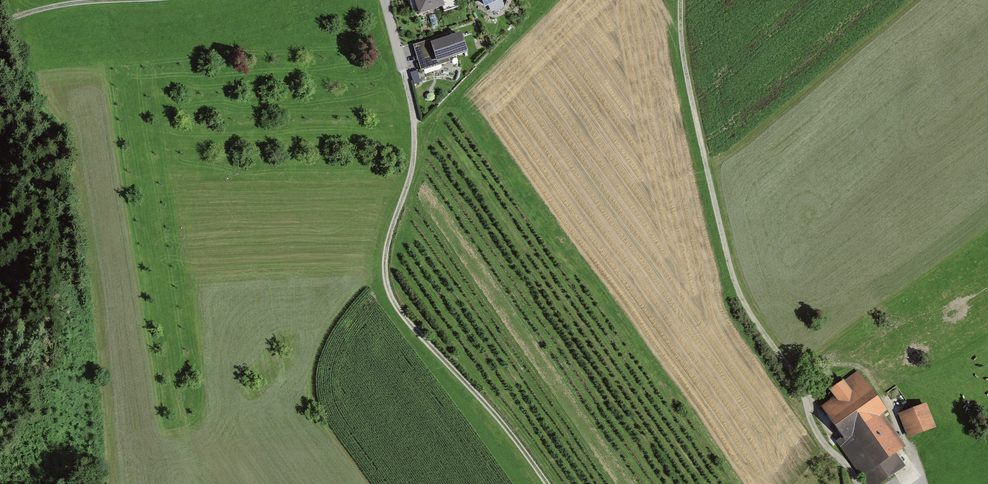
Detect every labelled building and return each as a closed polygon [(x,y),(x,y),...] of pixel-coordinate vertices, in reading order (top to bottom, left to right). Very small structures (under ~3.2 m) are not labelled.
[(414,16),(440,8),(442,14),(458,9),(455,0),(410,0),(414,16)] [(458,33),(414,48),(420,69),(465,54),(458,33)] [(818,406),(841,437),(835,442),(865,483),(876,483),(903,465),(895,454),(903,448),(879,414),(884,410),(858,373),(844,384),(840,379),(827,388),(833,396),(818,406)] [(925,403),(900,412),(909,436),(934,427),(925,403)]
